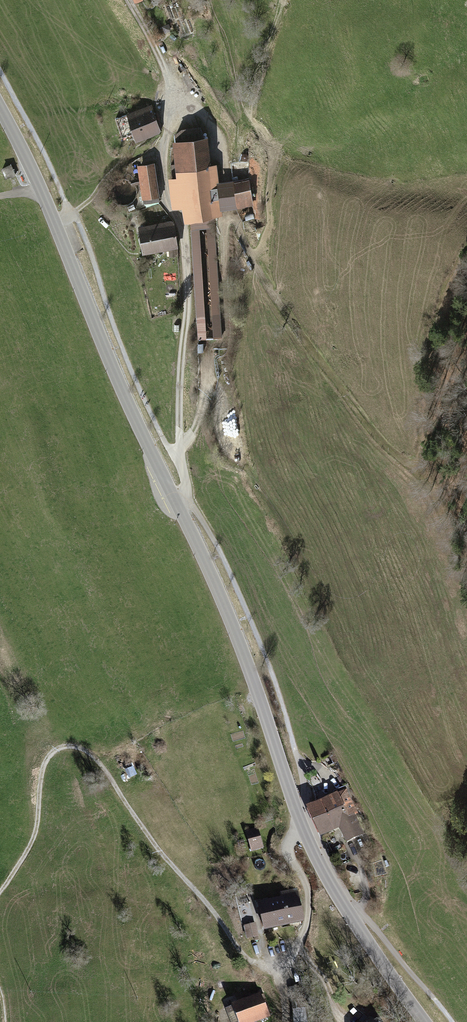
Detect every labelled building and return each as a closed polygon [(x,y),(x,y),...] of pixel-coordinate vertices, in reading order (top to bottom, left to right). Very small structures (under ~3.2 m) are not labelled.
[(152,103),(126,111),(128,115),(116,119),(122,137),(134,133),(136,140),(159,133),(161,130),(152,103)] [(183,205),(185,219),(191,218),(215,215),(225,214),(224,209),(253,205),(250,178),(221,181),(219,163),(211,164),(207,135),(172,139),(177,175),(168,176),(172,206),(183,205)] [(154,161),(137,164),(142,198),(143,198),(144,203),(160,200),(154,161)] [(12,165),(3,169),(7,178),(16,174),(12,165)] [(215,215),(191,218),(196,316),(205,315),(200,228),(207,227),(213,338),(222,337),(215,215)] [(171,220),(138,225),(143,252),(178,247),(175,222),(171,220)] [(135,774),(132,768),(126,771),(129,777),(135,774)] [(346,842),(362,834),(353,814),(356,813),(347,794),(339,797),(339,796),(307,811),(320,836),(338,827),(346,842)] [(258,827),(245,831),(251,851),(264,848),(258,827)] [(258,905),(264,930),(302,921),(302,916),(296,891),(280,895),(282,899),(258,905)] [(256,923),(243,926),(247,940),(259,937),(256,923)] [(261,994),(232,1006),(232,1007),(225,1009),(231,1021),(262,1021),(271,1018),(270,1016),(272,1015),(264,995),(262,996),(261,994)]
